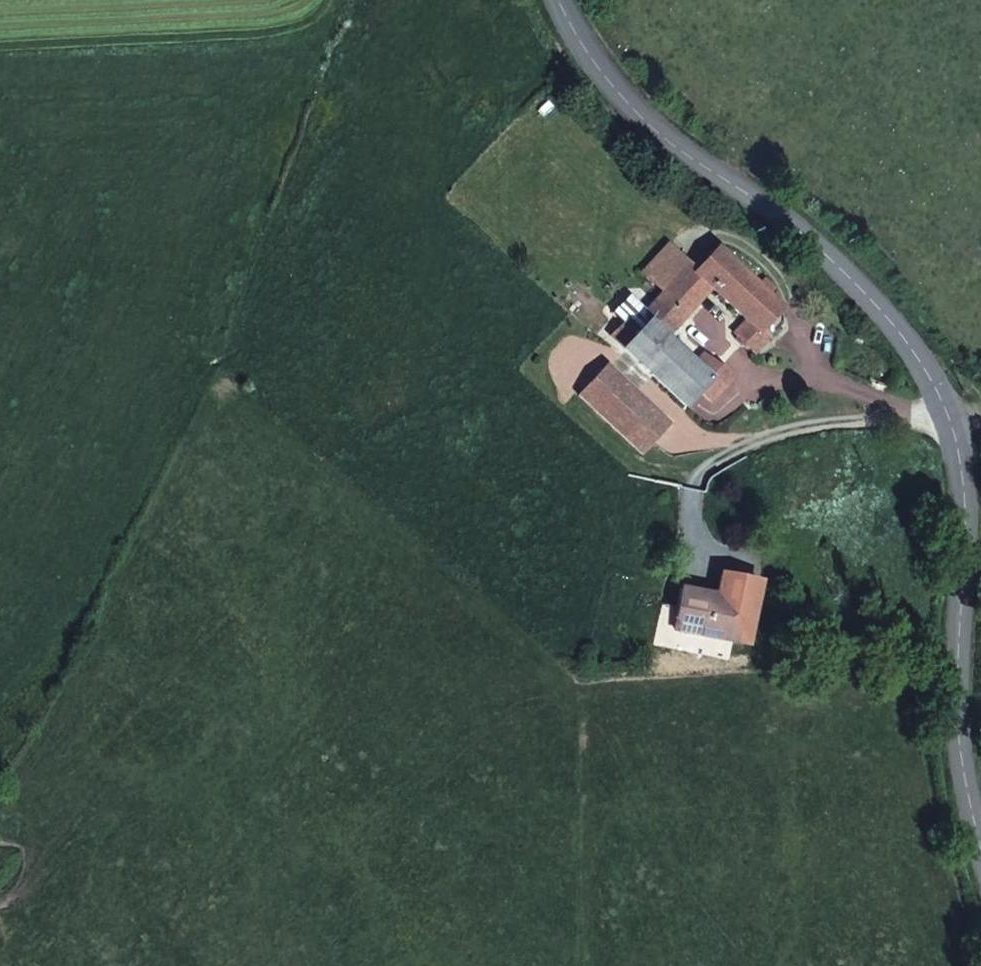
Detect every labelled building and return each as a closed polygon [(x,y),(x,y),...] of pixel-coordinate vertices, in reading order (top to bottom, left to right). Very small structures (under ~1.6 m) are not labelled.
[(644,274),(665,294),(684,272),(689,268),(668,247),(644,274)] [(756,287),(716,250),(702,265),(696,271),(690,266),(689,268),(684,272),(665,294),(664,294),(687,315),(710,289),(746,322),(734,334),(755,353),(780,325),(772,319),(781,310),(767,297),(773,289),(763,280),(756,287)] [(702,265),(697,259),(690,266),(696,271),(702,265)] [(687,315),(664,294),(645,314),(646,325),(641,331),(629,320),(613,337),(624,347),(624,349),(685,405),(699,390),(711,401),(732,378),(719,366),(716,368),(704,357),(694,367),(672,348),(677,343),(677,335),(672,331),(685,316),(687,315)] [(606,366),(579,396),(642,453),(669,423),(606,366)] [(677,608),(673,630),(726,640),(746,644),(758,582),(721,575),(717,596),(680,589),(677,608)] [(673,630),(677,608),(660,604),(656,627),(673,630)]
